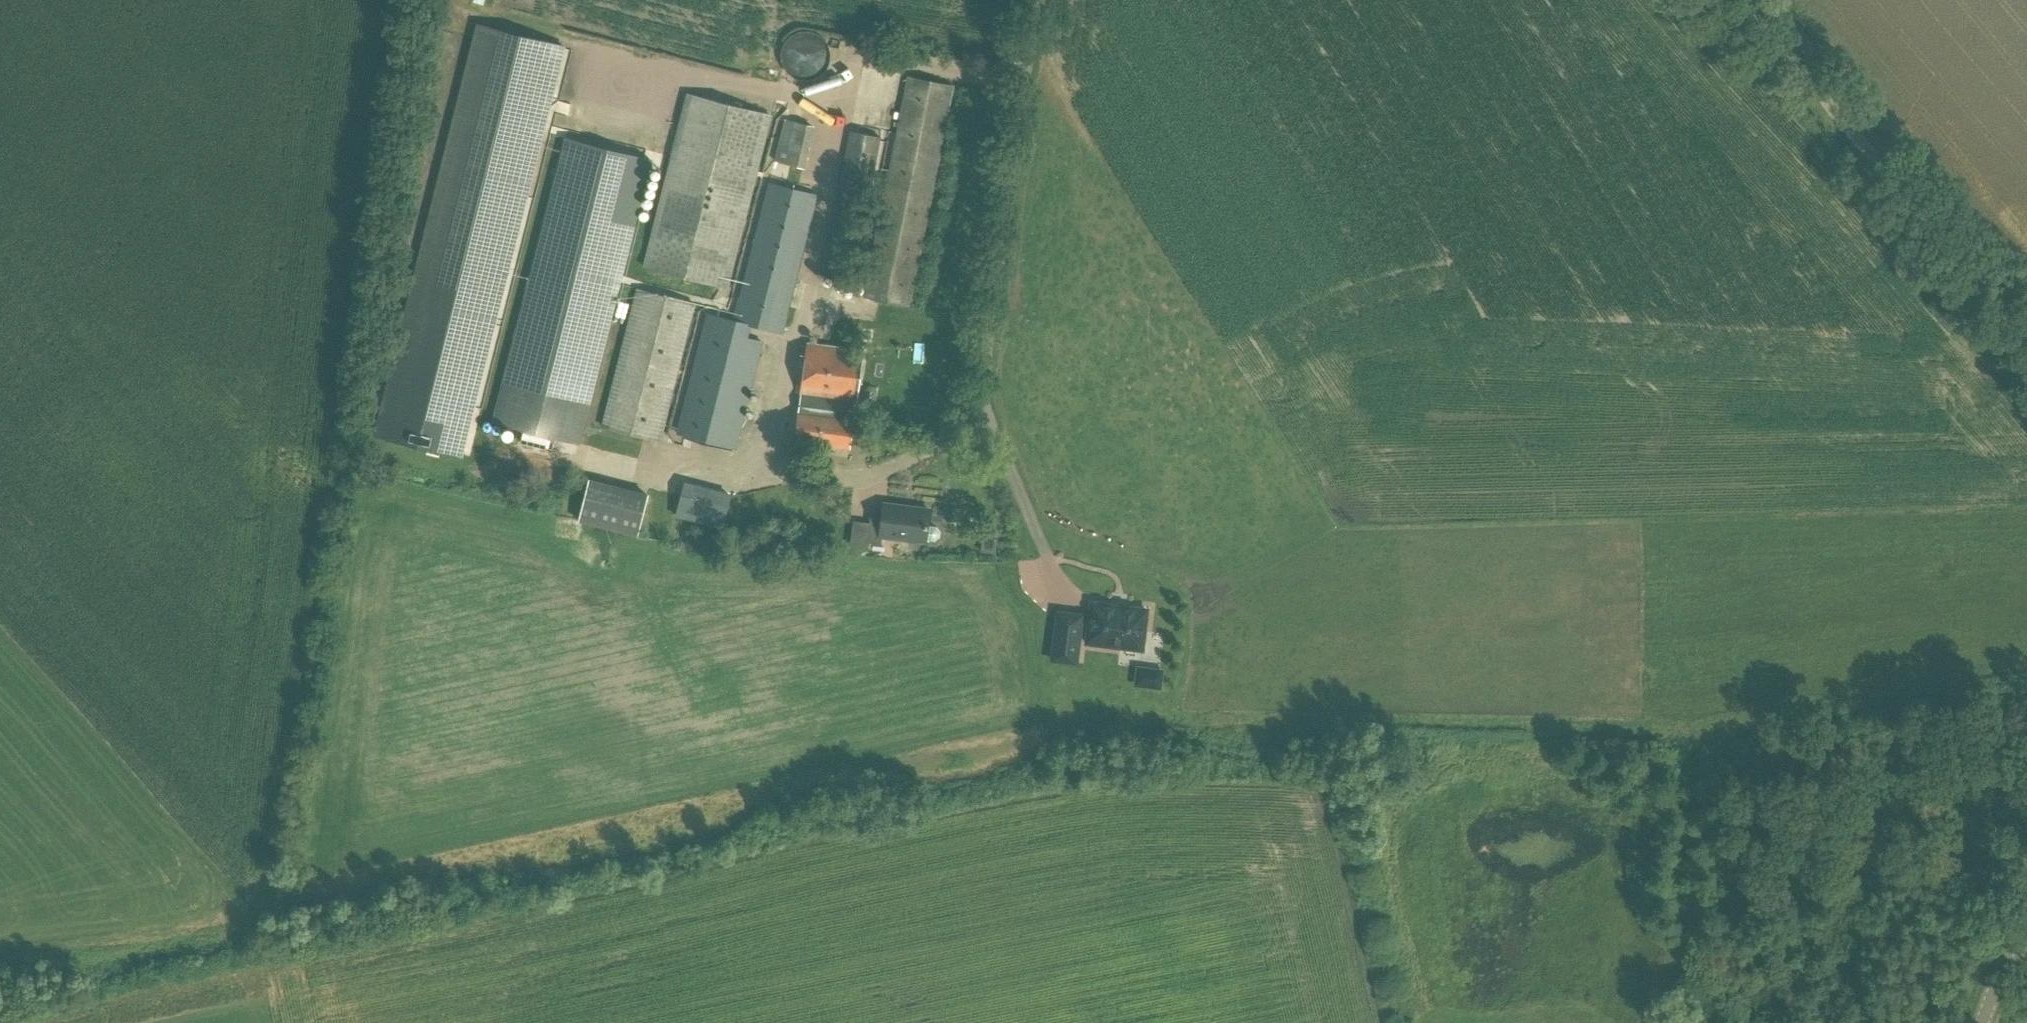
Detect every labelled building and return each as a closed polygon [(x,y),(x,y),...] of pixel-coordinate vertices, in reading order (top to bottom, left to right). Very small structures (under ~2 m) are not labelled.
[(564,47),(477,26),(376,443),(462,464),(564,47)] [(828,55),(829,55),(827,46),(824,42),(822,38),(817,34),(814,33),(810,32),(804,31),(800,32),(795,33),(792,35),(788,38),(783,45),(781,51),(781,55),(781,60),(782,64),(787,71),(794,76),(798,78),(803,79),(808,79),(813,77),(820,73),(824,69),(827,64),(828,60),(828,55)] [(909,305),(953,86),(908,77),(865,296),(909,305)] [(728,286),(770,118),(769,117),(769,116),(687,95),(644,266),(726,287),(726,285),(728,286)] [(804,169),(815,126),(784,118),(773,161),(804,169)] [(851,280),(880,137),(850,131),(822,274),(851,280)] [(564,140),(529,279),(492,423),(518,430),(515,441),(552,450),(555,439),(580,445),(616,301),(652,163),(564,140)] [(782,333),(816,195),(769,183),(734,320),(708,314),(704,327),(695,362),(677,433),(734,448),(752,377),(762,341),(753,338),(748,337),(751,325),(782,333)] [(659,441),(693,303),(638,289),(603,426),(659,441)] [(808,344),(794,442),(849,449),(853,419),(856,401),(863,351),(808,344)] [(638,537),(649,493),(588,478),(577,521),(638,537)] [(924,542),(924,540),(934,541),(940,537),(940,532),(936,526),(926,525),(928,509),(884,504),(882,518),(871,517),(870,523),(853,520),(850,547),(868,550),(869,542),(880,544),(881,536),(924,542)] [(1142,650),(1147,610),(1091,603),(1086,643),(1142,650)] [(1077,666),(1084,613),(1056,609),(1049,661),(1077,666)] [(1161,671),(1138,668),(1136,684),(1159,687),(1161,671)]
